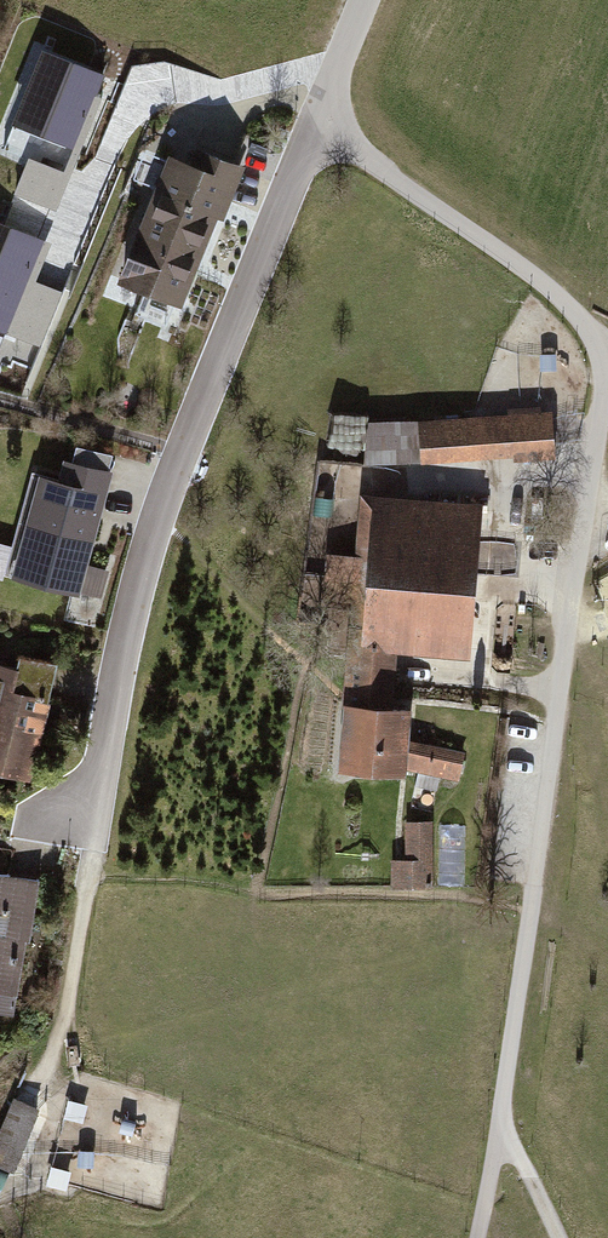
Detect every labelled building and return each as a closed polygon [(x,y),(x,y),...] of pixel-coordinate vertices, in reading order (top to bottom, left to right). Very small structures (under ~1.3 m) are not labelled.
[(103,75),(43,51),(14,122),(74,147),(103,75)] [(171,159),(123,280),(179,302),(194,265),(187,262),(198,235),(205,237),(214,214),(219,216),(226,199),(221,197),(234,164),(200,151),(193,168),(171,159)] [(63,171),(29,157),(15,193),(49,206),(63,171)] [(0,223),(0,328),(7,331),(12,317),(24,322),(18,336),(42,345),(63,296),(27,282),(44,241),(0,223)] [(371,428),(369,463),(472,456),(472,450),(549,445),(548,418),(469,424),(469,420),(371,428)] [(76,444),(71,464),(107,473),(112,454),(76,444)] [(34,476),(28,500),(95,518),(107,473),(71,464),(67,463),(62,483),(34,476)] [(75,589),(95,518),(28,500),(8,572),(75,589)] [(357,600),(344,766),(400,771),(401,763),(457,776),(463,755),(403,741),(406,710),(388,709),(378,708),(383,628),(434,632),(433,647),(464,650),(476,510),(366,501),(361,556),(357,600)] [(357,600),(361,556),(329,553),(326,597),(357,600)] [(392,644),(433,647),(434,632),(383,628),(378,708),(388,709),(392,644)] [(23,768),(31,738),(38,740),(57,664),(20,654),(16,668),(0,664),(0,762),(23,768)] [(394,861),(394,885),(431,886),(431,823),(407,823),(407,861),(394,861)] [(16,992),(26,935),(29,936),(39,878),(0,872),(0,989),(16,992)] [(18,1151),(35,1109),(15,1101),(0,1139),(0,1143),(18,1151)]
